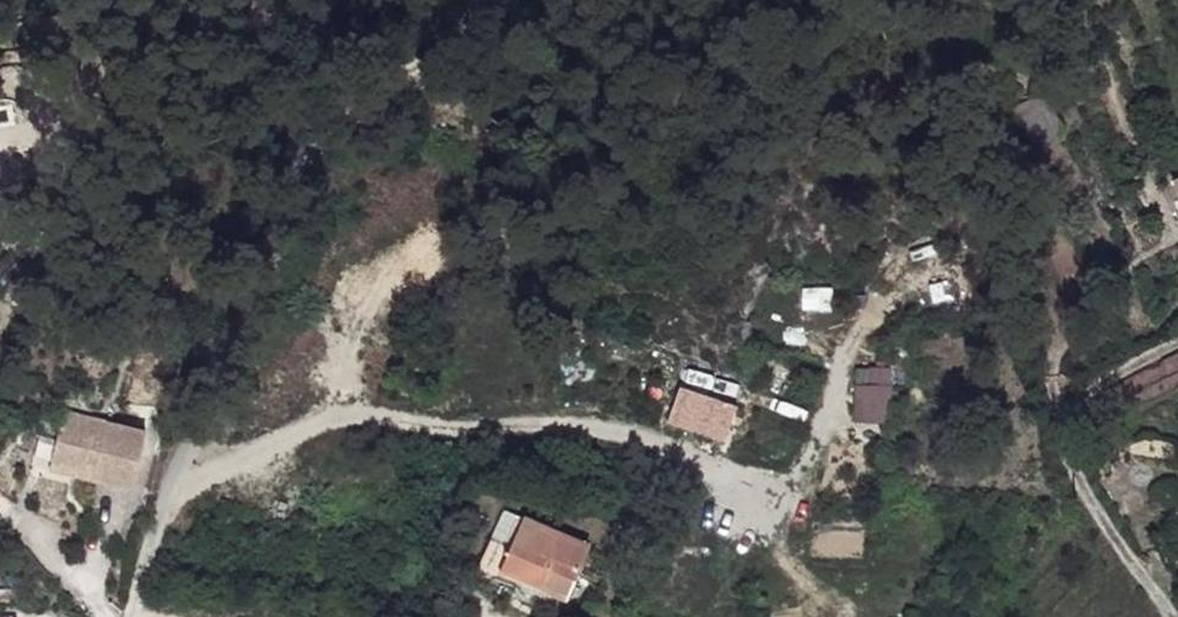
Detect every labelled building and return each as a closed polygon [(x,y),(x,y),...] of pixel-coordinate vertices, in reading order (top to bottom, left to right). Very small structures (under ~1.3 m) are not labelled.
[(1057,138),(1039,103),(1006,119),(1025,155),(1057,138)] [(853,422),(891,422),(891,365),(853,365),(853,422)] [(764,409),(729,393),(718,414),(754,429),(764,409)] [(707,429),(715,412),(698,404),(688,421),(707,429)] [(60,410),(47,458),(89,469),(88,477),(128,488),(141,431),(60,410)] [(89,469),(47,458),(46,466),(88,477),(89,469)] [(589,544),(523,518),(508,547),(489,540),(475,570),(517,587),(520,579),(566,597),(589,544)]
